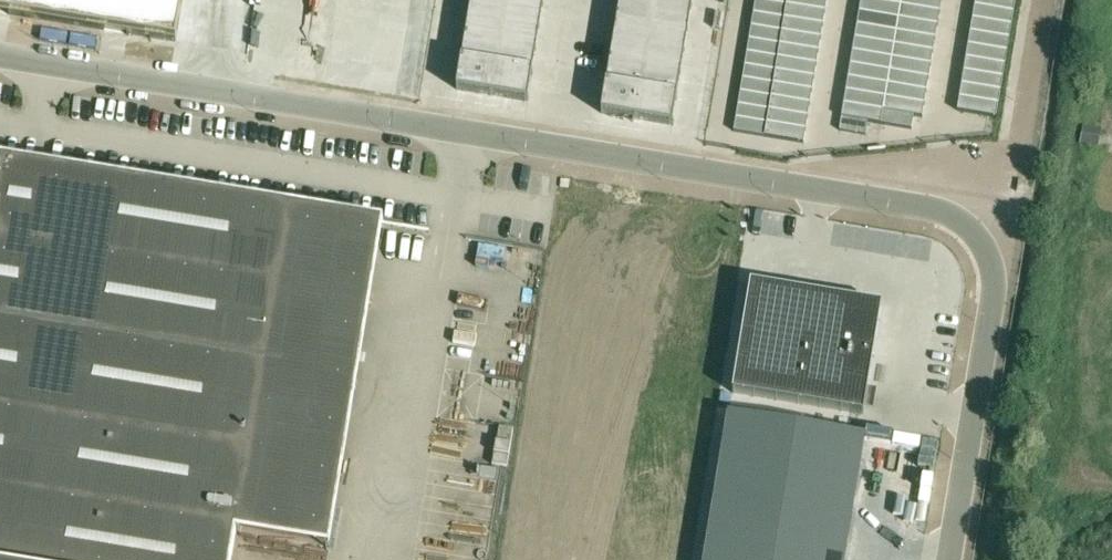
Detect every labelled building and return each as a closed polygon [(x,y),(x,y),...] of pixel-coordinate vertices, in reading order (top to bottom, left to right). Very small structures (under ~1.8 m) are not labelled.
[(176,43),(183,0),(0,0),(0,14),(176,43)] [(457,90),(528,101),(544,0),(471,0),(457,90)] [(601,113),(672,125),(693,0),(620,0),(601,113)] [(734,132),(804,143),(828,0),(756,0),(734,132)] [(840,131),(866,135),(868,122),(912,129),(914,116),(923,118),(942,0),(861,0),(840,131)] [(958,110),(997,117),(1016,0),(976,0),(958,110)] [(1098,97),(1102,80),(1093,78),(1089,95),(1098,97)] [(1098,148),(1102,129),(1084,125),(1080,144),(1098,148)] [(236,532),(289,209),(382,224),(429,232),(429,231),(3,161),(0,160),(0,559),(231,559),(236,532)] [(744,320),(732,393),(863,414),(875,341),(874,341),(880,305),(751,284),(745,320),(744,320)] [(706,559),(844,559),(860,462),(726,440),(706,559)]
